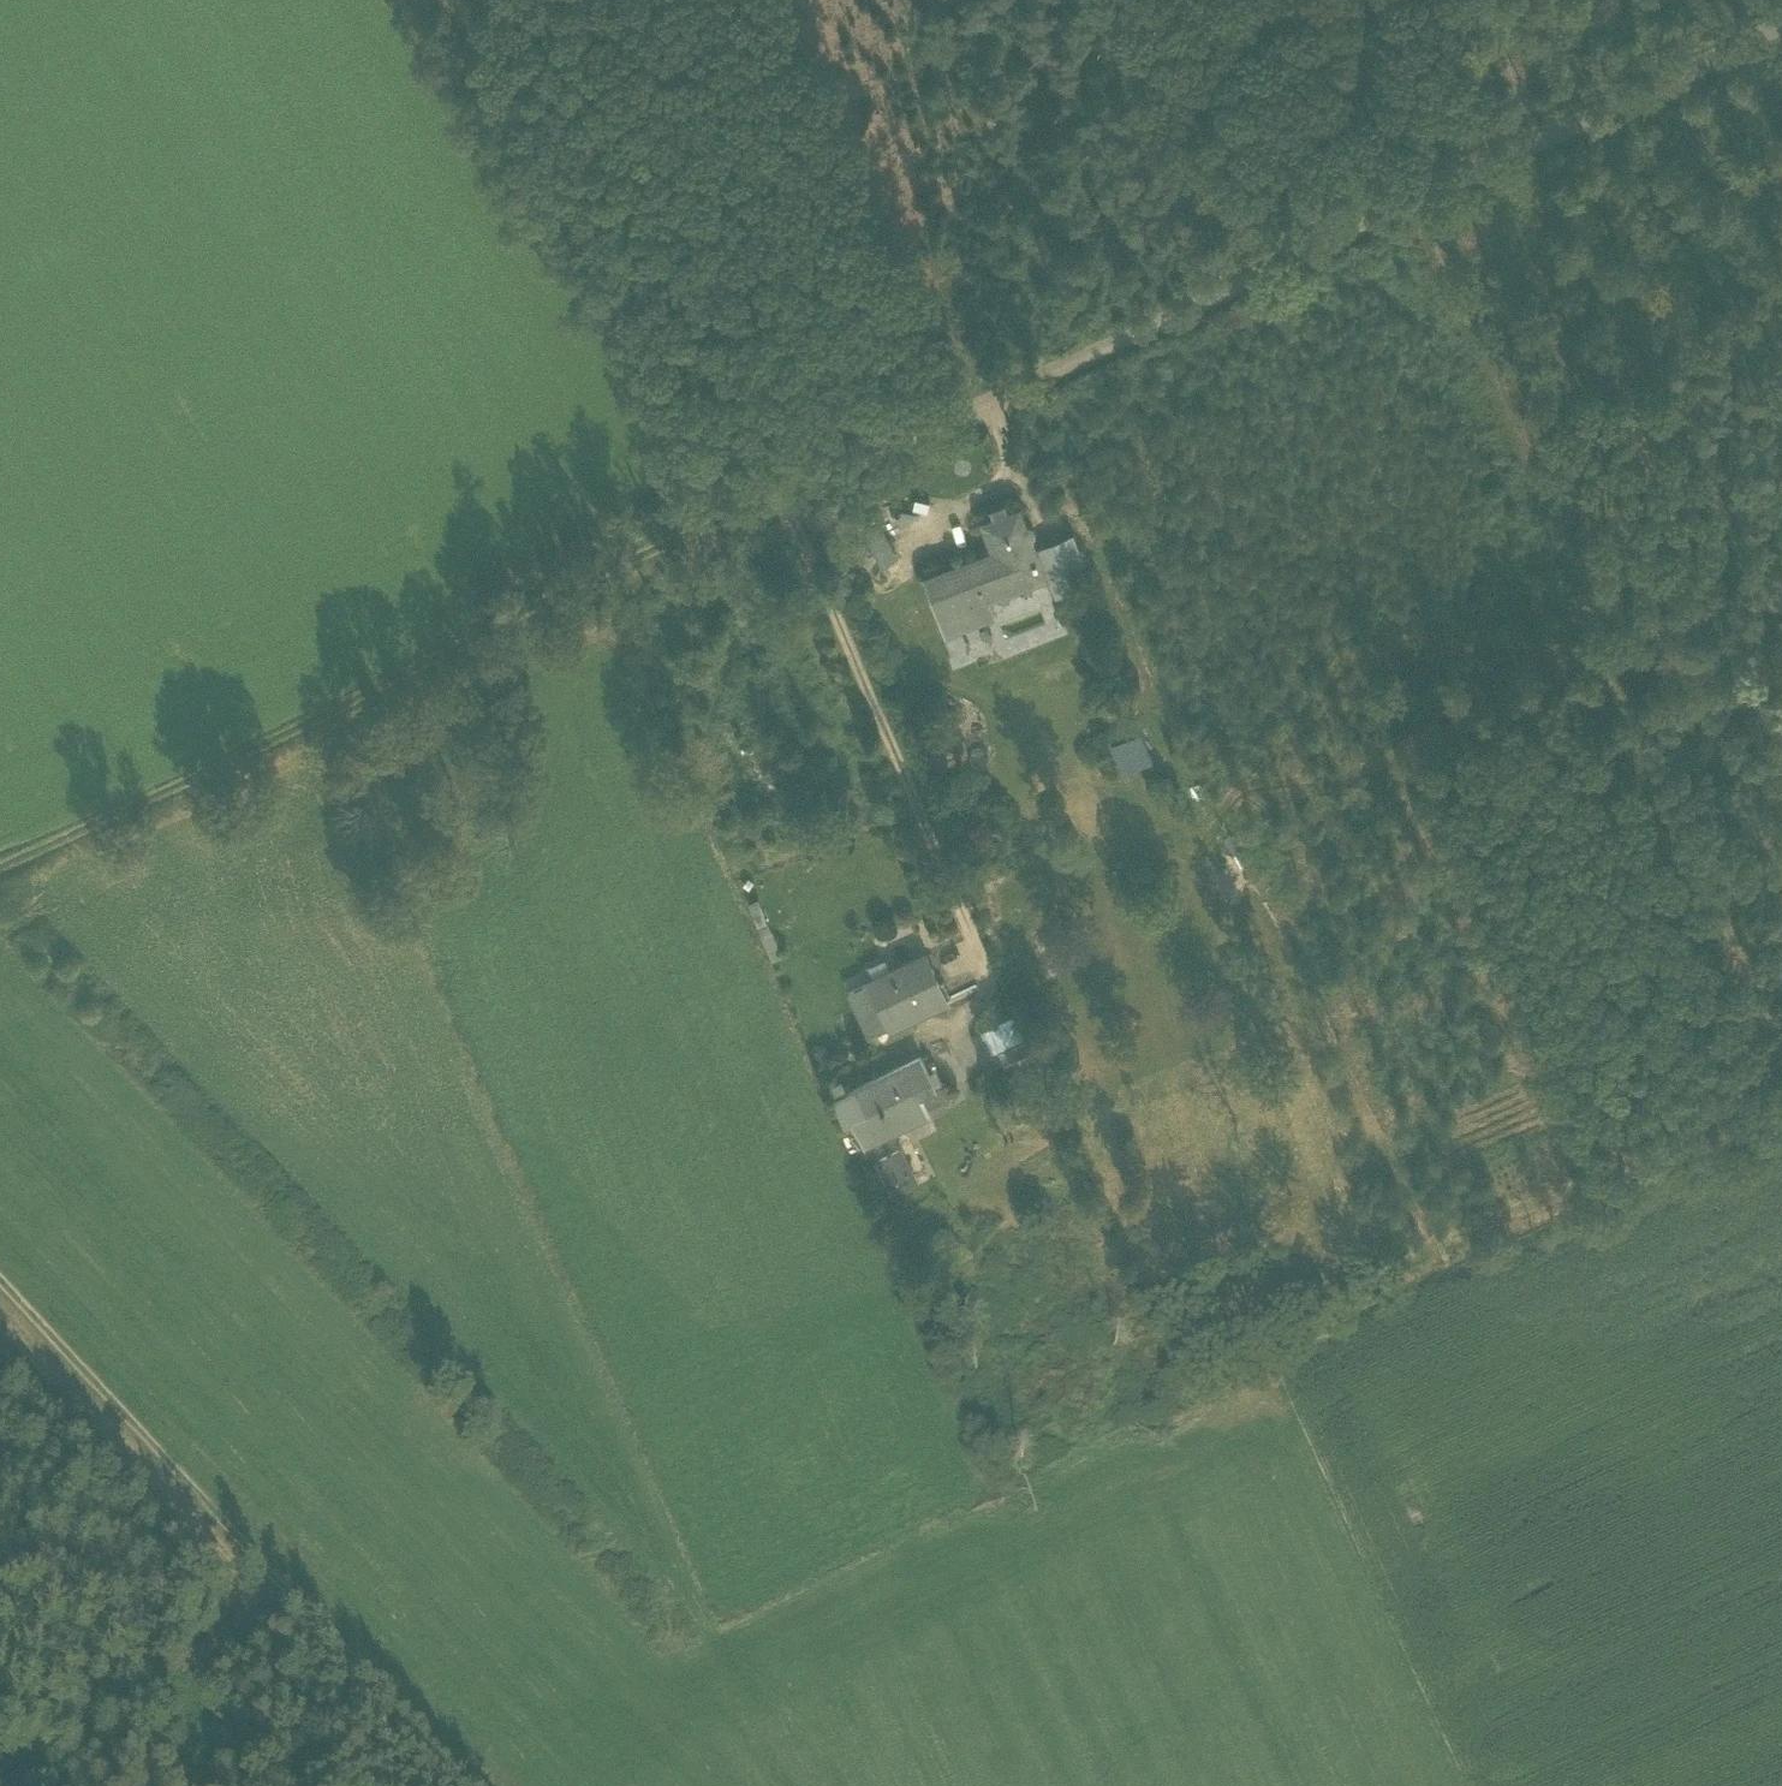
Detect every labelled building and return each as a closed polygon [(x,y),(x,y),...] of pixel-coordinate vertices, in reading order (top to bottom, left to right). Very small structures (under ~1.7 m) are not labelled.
[(1006,509),(995,513),(997,516),(986,520),(996,549),(928,574),(948,629),(995,612),(988,594),(1044,573),(1035,549),(1030,551),(1025,538),(1031,536),(1033,534),(1035,531),(1035,528),(1034,525),(1032,523),(1030,522),(1027,521),(1024,522),(1019,508),(1008,512),(1006,509)] [(895,554),(880,523),(867,530),(882,561),(895,554)] [(1075,529),(1039,539),(1054,592),(1090,581),(1075,529)] [(1144,728),(1111,736),(1118,765),(1151,757),(1144,728)] [(926,953),(869,980),(890,1024),(950,995),(943,980),(939,981),(926,953)] [(869,1033),(890,1024),(869,980),(848,989),(869,1033)] [(991,1048),(1022,1032),(1012,1011),(980,1026),(991,1048)] [(936,1086),(920,1055),(851,1089),(863,1112),(851,1118),(863,1142),(927,1110),(919,1095),(936,1086)] [(840,1095),(851,1118),(863,1112),(851,1089),(840,1095)] [(897,1150),(880,1159),(896,1191),(913,1182),(897,1150)]
